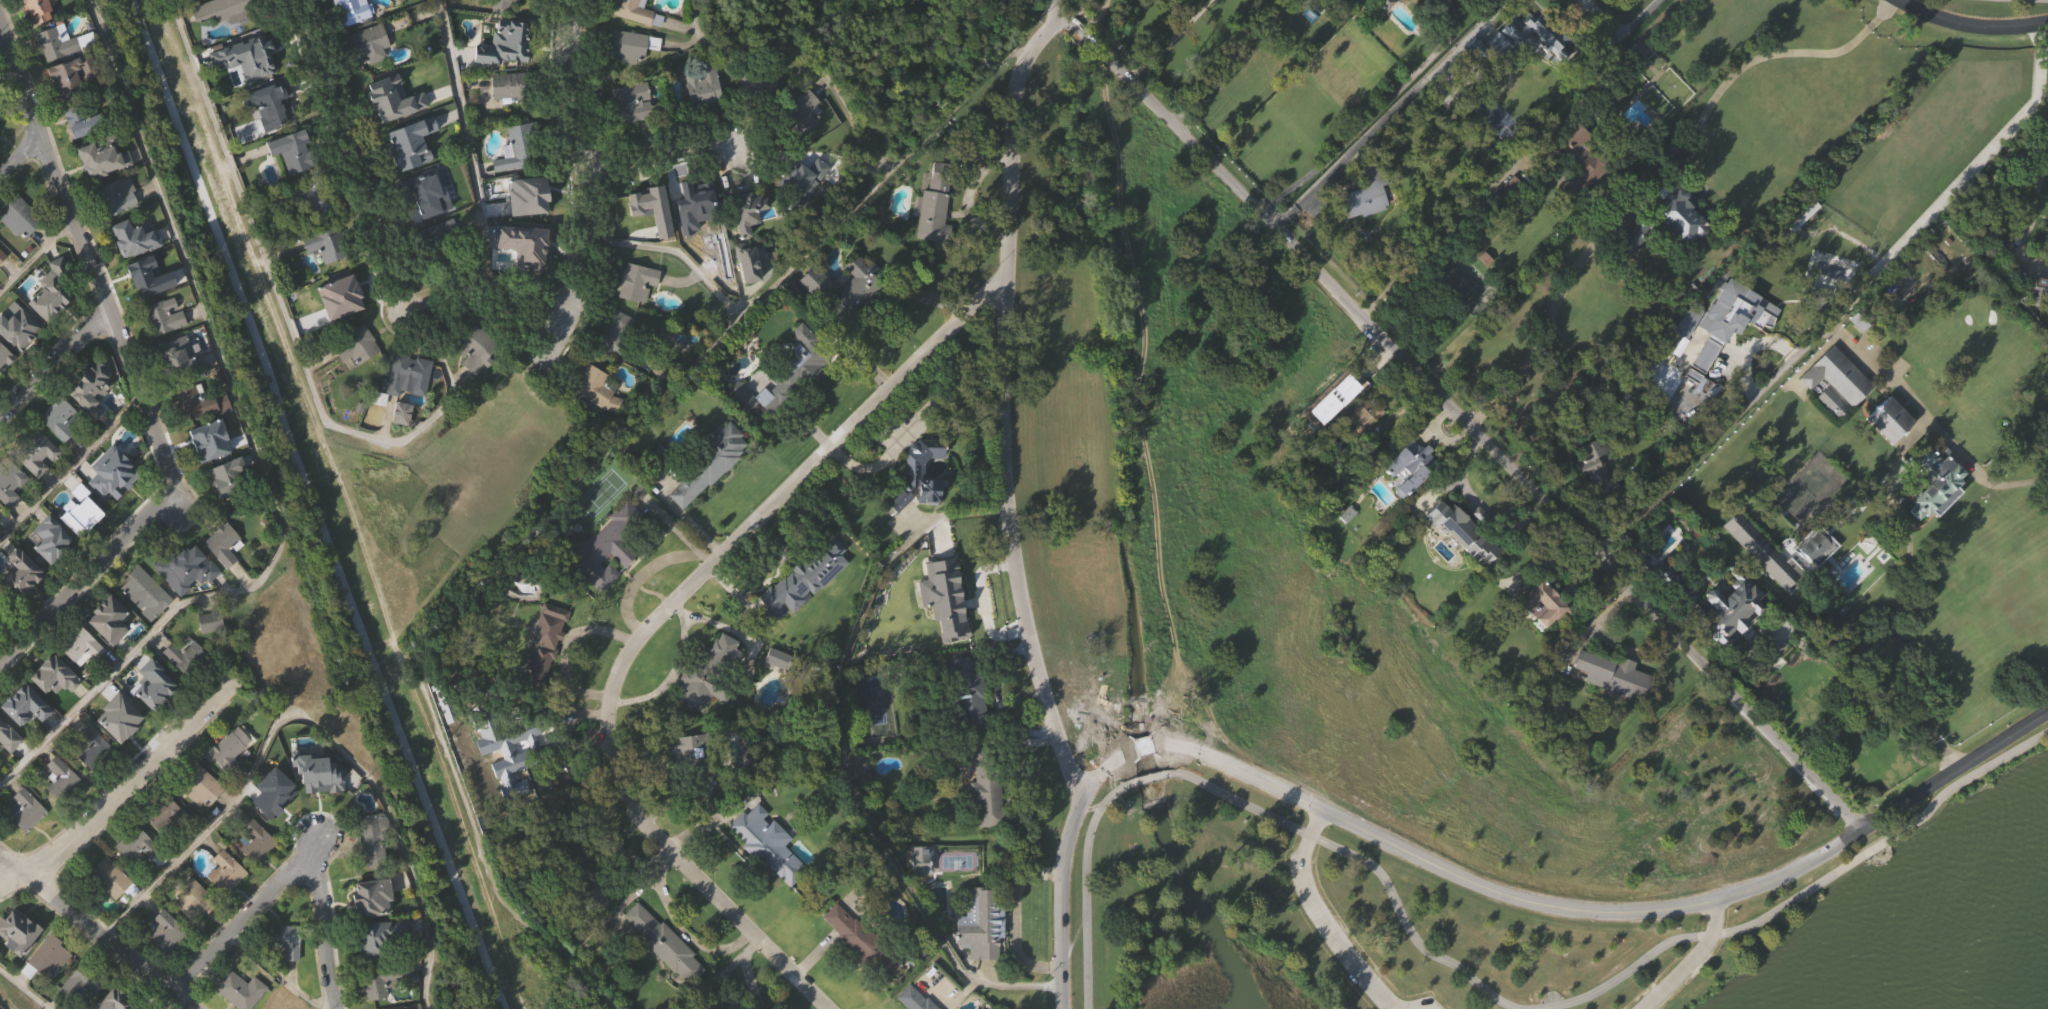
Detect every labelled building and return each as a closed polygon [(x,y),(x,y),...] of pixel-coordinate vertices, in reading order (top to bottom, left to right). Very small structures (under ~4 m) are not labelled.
[(17,4),(16,0),(54,0),(52,4),(47,7),(48,11),(44,12),(47,18),(29,25),(19,4),(17,4)] [(219,14),(213,0),(246,0),(248,4),(219,14)] [(333,12),(329,0),(353,0),(354,4),(333,12)] [(493,34),(502,0),(527,0),(537,3),(533,20),(524,17),(520,31),(513,29),(510,39),(504,38),(502,43),(493,41),(495,35),(493,34)] [(609,14),(613,0),(646,0),(644,8),(664,16),(663,18),(661,26),(651,23),(650,26),(609,14)] [(668,10),(672,0),(645,0),(668,10)] [(1366,4),(1371,0),(1391,0),(1393,2),(1385,10),(1380,5),(1373,11),(1366,4)] [(1434,13),(1447,0),(1421,0),(1434,13)] [(362,25),(365,33),(372,31),(378,46),(373,48),(374,51),(365,54),(364,51),(344,58),(337,41),(343,39),(340,33),(337,34),(332,19),(381,1),(387,16),(362,25)] [(651,56),(654,41),(638,38),(640,28),(648,30),(651,14),(621,7),(612,47),(651,56)] [(70,23),(66,10),(23,23),(33,56),(54,50),(50,37),(59,34),(57,27),(70,23)] [(1545,19),(1559,34),(1560,33),(1567,40),(1563,45),(1568,49),(1559,58),(1548,47),(1545,51),(1541,47),(1544,44),(1541,41),(1539,43),(1536,40),(1538,38),(1529,29),(1522,36),(1524,38),(1516,46),(1517,47),(1505,60),(1498,53),(1496,55),(1489,47),(1509,25),(1514,30),(1530,14),(1534,19),(1540,13),(1545,19)] [(245,52),(229,58),(228,54),(220,57),(211,33),(248,19),(259,47),(245,52)] [(56,29),(59,36),(66,34),(69,40),(78,37),(82,50),(48,63),(37,34),(56,27),(56,29)] [(1507,94),(1533,66),(1551,82),(1563,92),(1576,77),(1542,46),(1537,51),(1534,48),(1521,62),(1511,53),(1501,63),(1499,61),(1485,76),(1477,68),(1467,78),(1481,91),(1491,79),(1507,94)] [(526,50),(526,64),(528,64),(528,91),(493,91),(493,75),(498,75),(498,61),(505,61),(505,49),(526,50)] [(89,65),(93,76),(84,79),(80,70),(72,73),(76,82),(72,83),(75,94),(58,99),(52,79),(44,82),(40,68),(85,53),(89,65)] [(385,90),(370,95),(368,90),(358,94),(350,71),(385,58),(394,81),(384,85),(385,90)] [(658,79),(658,81),(644,79),(642,90),(634,88),(633,94),(608,90),(610,75),(604,74),(607,59),(660,69),(658,79)] [(267,64),(277,94),(253,103),(249,93),(238,97),(235,90),(220,96),(215,84),(267,64)] [(48,98),(52,112),(56,110),(62,129),(86,121),(83,112),(97,107),(90,85),(48,98)] [(713,137),(691,139),(686,97),(718,94),(722,136),(713,137)] [(780,99),(776,134),(736,130),(739,99),(754,100),(753,113),(761,114),(763,97),(780,99)] [(512,128),(512,132),(497,133),(496,129),(492,129),(490,104),(530,102),(531,127),(512,128)] [(88,117),(89,120),(105,114),(110,129),(75,141),(64,111),(84,104),(88,117)] [(400,105),(405,121),(408,120),(412,129),(409,130),(415,146),(398,152),(395,142),(388,145),(383,130),(373,134),(367,117),(400,105)] [(278,145),(265,150),(263,146),(255,149),(246,124),(285,110),(292,128),(286,131),(290,141),(278,145)] [(642,132),(642,135),(649,133),(652,149),(621,155),(614,121),(649,113),(652,130),(642,132)] [(824,148),(803,168),(781,144),(811,118),(824,133),(821,135),(826,140),(821,145),(824,148)] [(1586,148),(1594,156),(1602,148),(1615,161),(1573,203),(1558,188),(1576,170),(1550,144),(1573,121),(1590,137),(1583,145),(1586,148)] [(103,159),(97,141),(84,146),(80,136),(64,142),(74,170),(103,159)] [(97,145),(102,159),(116,154),(122,172),(90,184),(79,151),(97,145)] [(420,165),(420,166),(428,163),(431,173),(425,176),(431,193),(405,203),(400,189),(403,188),(396,170),(402,168),(399,159),(415,153),(420,165)] [(532,199),(515,202),(506,160),(539,153),(542,167),(534,168),(538,187),(530,188),(532,199)] [(308,176),(311,183),(315,181),(320,197),(292,208),(283,185),(273,189),(267,175),(306,160),(312,175),(308,176)] [(953,165),(943,225),(950,226),(947,243),(944,243),(944,248),(934,247),(934,241),(915,240),(918,217),(911,216),(914,195),(921,196),(922,191),(928,191),(932,162),(953,165)] [(134,196),(129,181),(118,184),(113,167),(78,178),(88,210),(134,196)] [(1388,208),(1360,217),(1359,214),(1338,221),(1331,198),(1368,186),(1363,173),(1382,167),(1390,193),(1384,195),(1388,208)] [(141,208),(119,220),(118,218),(110,222),(102,208),(101,208),(96,198),(97,197),(94,191),(129,174),(137,191),(134,192),(141,208)] [(681,220),(679,221),(671,181),(695,176),(703,216),(681,220)] [(1521,187),(1504,206),(1493,196),(1510,177),(1521,187)] [(651,185),(652,187),(660,186),(666,219),(634,225),(631,207),(627,208),(624,190),(651,185)] [(828,195),(828,205),(824,205),(823,218),(787,217),(787,185),(829,188),(828,195)] [(1682,202),(1683,203),(1686,201),(1689,204),(1689,208),(1688,210),(1704,225),(1702,226),(1704,229),(1703,234),(1700,237),(1693,238),(1682,249),(1658,224),(1658,218),(1649,209),(1672,186),(1677,187),(1683,194),(1684,199),(1682,202)] [(749,192),(750,198),(758,196),(759,200),(761,199),(764,209),(754,212),(757,222),(746,225),(749,235),(736,239),(726,202),(734,200),(733,198),(738,196),(738,195),(749,192)] [(15,236),(0,222),(0,214),(7,206),(4,204),(15,193),(43,219),(33,230),(25,237),(19,231),(15,236)] [(916,270),(936,273),(936,277),(942,278),(954,196),(934,193),(930,222),(923,221),(922,228),(915,227),(913,247),(919,248),(916,270)] [(1343,225),(1350,249),(1390,238),(1380,199),(1364,204),(1368,218),(1343,225)] [(438,215),(438,216),(442,215),(446,226),(443,227),(450,245),(423,255),(411,222),(420,219),(416,210),(433,203),(438,215)] [(545,223),(546,229),(550,228),(554,245),(521,251),(520,244),(510,246),(508,234),(516,232),(516,227),(508,229),(505,214),(547,206),(550,222),(545,223)] [(680,252),(709,246),(702,207),(673,213),(680,252)] [(291,221),(299,249),(329,240),(320,212),(291,221)] [(1657,227),(1629,255),(1617,243),(1646,215),(1657,227)] [(1688,279),(1713,257),(1687,229),(1691,226),(1681,215),(1653,241),(1688,279)] [(673,267),(664,216),(648,219),(649,222),(628,226),(632,248),(653,244),(658,270),(673,267)] [(140,220),(146,232),(153,228),(160,245),(139,255),(138,253),(127,257),(126,256),(119,259),(116,251),(113,253),(109,243),(113,241),(113,239),(111,240),(109,236),(108,237),(104,227),(121,220),(124,227),(140,220)] [(26,272),(44,252),(18,227),(0,246),(0,248),(26,272)] [(742,243),(743,249),(750,248),(752,250),(754,267),(755,267),(757,281),(740,284),(733,251),(734,250),(733,245),(742,243)] [(419,262),(423,274),(458,262),(454,249),(419,262)] [(158,260),(149,263),(145,252),(132,257),(130,250),(112,256),(124,290),(163,276),(158,260)] [(856,253),(863,260),(860,263),(862,264),(860,266),(863,269),(870,261),(891,282),(844,327),(799,280),(814,265),(835,286),(829,292),(837,300),(840,298),(836,293),(852,277),(841,267),(848,261),(846,260),(852,254),(854,255),(856,253)] [(59,287),(70,298),(47,323),(25,303),(39,288),(45,288),(47,278),(44,274),(48,270),(46,263),(60,256),(69,277),(59,287)] [(335,257),(348,292),(327,299),(320,279),(308,284),(302,269),(335,257)] [(547,260),(546,293),(509,291),(510,259),(547,260)] [(626,262),(660,271),(656,287),(649,285),(645,303),(639,301),(638,303),(616,297),(617,291),(615,290),(621,268),(624,269),(626,262)] [(147,264),(151,272),(155,271),(157,277),(167,272),(173,285),(139,300),(127,271),(147,263),(147,264)] [(441,305),(429,310),(418,283),(456,268),(467,295),(441,305)] [(743,315),(762,311),(756,278),(744,280),(743,275),(736,276),(743,315)] [(2035,277),(2047,279),(2047,298),(2042,297),(2040,306),(2030,305),(2035,277)] [(9,287),(0,278),(0,295),(9,287)] [(854,308),(837,325),(838,326),(831,333),(849,351),(885,314),(877,307),(882,302),(872,293),(868,296),(857,285),(844,298),(854,308)] [(28,334),(48,353),(73,328),(57,312),(71,298),(59,286),(50,296),(53,299),(40,312),(45,317),(28,334)] [(1729,289),(1738,294),(1740,291),(1779,315),(1770,330),(1765,327),(1762,332),(1739,318),(1732,329),(1733,330),(1728,340),(1714,331),(1716,329),(1714,328),(1724,312),(1713,306),(1705,310),(1692,333),(1690,332),(1687,337),(1683,335),(1672,353),(1665,348),(1688,310),(1705,299),(1715,295),(1723,297),(1729,289)] [(661,302),(626,293),(618,328),(646,335),(651,317),(657,319),(661,302)] [(836,319),(815,297),(798,313),(819,335),(836,319)] [(173,298),(177,309),(167,313),(168,316),(180,311),(186,324),(153,337),(148,325),(146,326),(139,310),(142,309),(142,307),(162,299),(163,301),(173,298)] [(353,304),(365,335),(340,344),(339,342),(335,344),(330,331),(334,330),(333,328),(323,332),(318,318),(353,304)] [(16,351),(0,335),(0,314),(5,319),(20,305),(41,326),(16,351)] [(1874,318),(1860,333),(1847,320),(1862,305),(1874,318)] [(635,319),(624,340),(641,348),(634,363),(595,343),(602,329),(605,331),(608,326),(605,324),(613,308),(635,319)] [(1712,345),(1691,335),(1677,362),(1690,369),(1697,356),(1712,363),(1694,397),(1708,404),(1723,373),(1728,375),(1733,365),(1743,370),(1749,358),(1753,360),(1762,343),(1770,347),(1775,336),(1728,312),(1712,345)] [(826,373),(777,422),(759,404),(747,415),(729,397),(729,382),(744,382),(743,387),(754,397),(763,388),(768,393),(776,386),(768,378),(771,375),(768,372),(796,343),(793,340),(794,329),(801,322),(834,355),(821,368),(826,373)] [(184,337),(192,355),(199,352),(206,367),(192,372),(190,369),(163,380),(156,364),(155,365),(152,356),(157,354),(155,348),(183,335),(184,337)] [(476,359),(481,364),(482,363),(498,376),(482,396),(466,382),(460,389),(455,385),(465,340),(476,359)] [(638,351),(616,340),(598,376),(620,387),(638,351)] [(13,358),(0,371),(0,345),(13,358)] [(1860,372),(1874,386),(1852,408),(1824,378),(1810,391),(1799,379),(1834,345),(1860,372)] [(1662,355),(1637,381),(1629,373),(1655,348),(1662,355)] [(746,446),(760,434),(766,440),(774,446),(775,444),(827,400),(814,385),(821,375),(802,353),(801,354),(793,367),(799,374),(793,379),(776,405),(771,410),(777,416),(770,423),(765,420),(755,428),(746,417),(736,411),(724,421),(746,446)] [(102,409),(102,411),(95,419),(93,417),(91,419),(72,401),(65,394),(66,393),(62,388),(67,382),(72,380),(73,373),(82,369),(97,356),(102,361),(108,378),(106,379),(111,383),(104,390),(106,392),(96,400),(102,409)] [(378,382),(346,404),(340,394),(339,395),(327,378),(361,356),(378,382)] [(585,361),(608,374),(601,387),(625,400),(616,416),(568,389),(585,361)] [(207,398),(199,373),(191,376),(187,366),(158,376),(170,410),(207,398)] [(16,387),(0,372),(0,404),(16,387)] [(1342,372),(1355,386),(1334,407),(1331,404),(1327,408),(1318,399),(1323,395),(1320,392),(1327,386),(1326,384),(1338,373),(1340,375),(1342,372)] [(410,389),(416,390),(416,387),(434,391),(426,427),(411,424),(413,412),(404,410),(400,427),(389,425),(386,436),(373,433),(375,421),(386,423),(389,409),(384,408),(387,396),(392,397),(395,383),(411,386),(410,389)] [(193,385),(198,398),(222,390),(228,408),(216,413),(213,408),(183,421),(173,392),(193,385)] [(1847,408),(1836,418),(1815,396),(1826,386),(1847,408)] [(68,422),(97,451),(107,441),(98,432),(118,412),(99,392),(68,422)] [(610,405),(585,393),(571,423),(616,444),(625,426),(604,417),(610,405)] [(1911,423),(1892,443),(1867,417),(1891,394),(1915,419),(1911,423)] [(64,440),(62,441),(36,418),(58,395),(79,415),(67,427),(72,432),(64,440)] [(1363,395),(1368,402),(1372,398),(1383,412),(1349,438),(1333,418),(1363,395)] [(1336,439),(1356,417),(1341,404),(1321,425),(1336,439)] [(746,444),(740,449),(742,451),(738,456),(739,457),(709,485),(707,483),(681,509),(667,494),(683,479),(679,476),(706,449),(701,445),(707,440),(712,445),(714,443),(710,440),(713,437),(713,436),(729,420),(745,436),(742,439),(746,444)] [(61,452),(51,462),(44,455),(39,460),(46,466),(35,478),(4,448),(30,422),(61,452)] [(214,423),(215,426),(222,423),(231,448),(196,462),(190,447),(194,446),(189,432),(214,423)] [(63,472),(85,451),(63,427),(40,448),(63,472)] [(1889,478),(1914,455),(1890,430),(1865,453),(1889,478)] [(1597,455),(1600,462),(1604,461),(1611,477),(1614,475),(1621,491),(1605,498),(1599,483),(1593,486),(1588,474),(1584,476),(1577,463),(1583,460),(1582,458),(1586,456),(1582,446),(1589,443),(1589,441),(1604,434),(1611,449),(1597,455)] [(1413,440),(1418,445),(1423,441),(1435,453),(1422,464),(1429,471),(1400,499),(1390,488),(1405,474),(1400,468),(1392,476),(1390,474),(1388,476),(1380,467),(1411,437),(1413,440)] [(924,461),(923,477),(938,477),(938,479),(946,480),(946,484),(944,486),(938,486),(938,501),(935,501),(935,504),(925,503),(925,500),(915,501),(914,485),(912,485),(907,491),(913,496),(897,513),(892,509),(889,514),(883,509),(887,504),(889,506),(893,502),(890,498),(900,488),(903,492),(906,488),(903,488),(901,486),(904,482),(905,451),(917,438),(943,438),(942,457),(928,457),(924,461)] [(1925,441),(1942,459),(1947,454),(1965,472),(1958,478),(1961,481),(1956,486),(1961,491),(1936,516),(1931,511),(1927,515),(1924,512),(1917,519),(1908,510),(1915,504),(1912,501),(1934,479),(1926,471),(1924,473),(1908,457),(1925,441)] [(673,461),(659,473),(644,457),(658,444),(673,461)] [(6,508),(0,502),(0,457),(3,454),(28,478),(19,488),(16,485),(10,491),(16,497),(6,508)] [(229,491),(217,498),(204,469),(237,455),(242,468),(223,476),(229,491)] [(667,524),(685,542),(752,474),(733,456),(667,524)] [(104,457),(119,473),(125,467),(135,476),(125,486),(127,489),(114,502),(86,475),(104,457)] [(38,510),(52,497),(51,495),(62,484),(39,459),(13,483),(38,510)] [(941,534),(941,510),(925,510),(925,495),(930,490),(945,489),(945,476),(938,476),(931,469),(920,469),(906,484),(906,515),(894,528),(894,543),(900,543),(917,524),(917,534),(941,534)] [(1442,492),(1426,476),(1422,479),(1413,470),(1386,496),(1396,506),(1404,498),(1411,506),(1395,522),(1403,530),(1442,492)] [(1604,485),(1606,484),(1601,471),(1585,478),(1590,489),(1584,492),(1602,533),(1622,524),(1604,485)] [(98,504),(89,513),(104,528),(109,523),(117,531),(143,504),(113,475),(91,497),(98,504)] [(1906,494),(1927,515),(1910,532),(1915,536),(1907,545),(1918,556),(1929,545),(1934,550),(1959,526),(1954,520),(1967,506),(1944,484),(1937,490),(1923,477),(1906,494)] [(657,487),(652,492),(660,500),(670,490),(662,481),(656,486),(657,487)] [(21,526),(17,522),(30,510),(8,486),(0,494),(0,530),(8,538),(21,526)] [(85,533),(83,534),(64,514),(75,504),(69,498),(80,487),(105,513),(85,533)] [(221,528),(252,514),(239,487),(208,502),(210,507),(211,506),(221,528)] [(624,539),(639,555),(624,568),(610,553),(599,564),(603,568),(609,562),(619,574),(599,593),(571,562),(572,561),(570,559),(611,520),(607,516),(626,498),(645,519),(624,539)] [(1490,554),(1494,559),(1484,568),(1480,564),(1478,566),(1467,555),(1465,556),(1445,536),(1449,532),(1447,531),(1448,530),(1441,522),(1458,505),(1498,546),(1490,554)] [(1776,548),(1787,560),(1791,556),(1805,571),(1785,590),(1723,525),(1739,509),(1776,548)] [(59,547),(81,567),(104,544),(88,528),(92,524),(81,513),(70,525),(75,530),(59,547)] [(226,521),(240,537),(227,548),(236,559),(225,569),(202,542),(213,532),(212,531),(226,521)] [(1840,544),(1817,566),(1800,549),(1797,552),(1793,548),(1817,522),(1840,544)] [(621,604),(607,592),(612,586),(626,599),(638,586),(620,570),(643,545),(628,531),(571,594),(603,623),(621,604)] [(1479,594),(1484,589),(1492,597),(1505,583),(1454,535),(1451,539),(1442,531),(1428,545),(1479,594)] [(1356,544),(1349,537),(1338,547),(1346,555),(1356,544)] [(1647,544),(1649,546),(1641,554),(1648,560),(1655,554),(1659,559),(1660,558),(1699,594),(1693,600),(1709,614),(1715,607),(1706,598),(1717,588),(1726,597),(1735,589),(1734,580),(1724,571),(1733,561),(1767,597),(1758,608),(1757,607),(1746,617),(1751,622),(1739,633),(1735,628),(1727,635),(1733,640),(1722,645),(1716,640),(1715,641),(1684,609),(1691,602),(1676,586),(1670,590),(1660,579),(1663,577),(1653,567),(1650,571),(1647,569),(1644,571),(1624,552),(1640,537),(1647,544)] [(1786,626),(1804,609),(1742,542),(1724,559),(1786,626)] [(189,543),(194,550),(195,549),(206,560),(208,559),(219,571),(207,582),(204,579),(198,584),(193,578),(186,584),(189,588),(178,597),(150,565),(157,558),(161,564),(163,563),(161,561),(167,555),(169,557),(169,555),(177,548),(178,549),(181,546),(183,548),(189,543)] [(26,568),(51,594),(75,571),(50,545),(26,568)] [(16,550),(43,575),(21,598),(0,578),(6,571),(9,574),(14,569),(6,561),(16,550)] [(955,552),(960,584),(962,584),(964,596),(963,596),(968,625),(969,625),(971,637),(940,643),(937,631),(938,631),(934,606),(933,589),(942,587),(937,555),(955,552)] [(239,590),(229,579),(242,569),(228,553),(204,573),(227,600),(239,590)] [(1839,580),(1819,558),(1796,580),(1817,601),(1839,580)] [(135,564),(163,591),(165,589),(170,593),(166,596),(170,600),(162,609),(153,600),(146,607),(140,602),(137,605),(119,588),(128,578),(124,575),(135,564)] [(848,593),(841,585),(846,581),(833,566),(761,631),(768,639),(764,642),(771,650),(786,636),(793,644),(806,632),(848,593)] [(153,596),(180,627),(198,611),(204,617),(220,603),(193,571),(167,594),(162,588),(153,596)] [(801,592),(793,600),(789,596),(766,619),(754,607),(776,586),(773,583),(782,573),(801,592)] [(1532,575),(1536,579),(1539,577),(1558,594),(1557,595),(1568,606),(1562,611),(1573,622),(1566,629),(1555,617),(1541,630),(1532,622),(1536,618),(1526,607),(1523,611),(1514,602),(1515,600),(1511,596),(1532,575)] [(13,594),(0,608),(0,609),(22,629),(46,603),(18,576),(7,588),(13,594)] [(128,616),(116,627),(123,633),(112,644),(87,618),(108,596),(128,616)] [(119,618),(152,652),(174,631),(141,597),(119,618)] [(569,611),(565,623),(563,622),(553,648),(557,649),(554,658),(550,657),(540,687),(526,681),(530,670),(523,667),(529,652),(524,650),(542,601),(569,611)] [(1726,645),(1706,663),(1723,682),(1731,675),(1728,672),(1761,642),(1756,636),(1763,629),(1746,609),(1724,628),(1716,619),(1708,626),(1726,645)] [(223,628),(199,633),(195,614),(219,610),(223,628)] [(79,625),(104,651),(94,661),(88,655),(76,667),(57,647),(59,646),(57,644),(67,633),(69,635),(79,625)] [(121,653),(130,643),(111,625),(87,651),(114,677),(130,661),(121,653)] [(720,632),(735,642),(731,648),(741,654),(722,685),(730,690),(723,702),(711,695),(700,712),(692,707),(690,710),(673,700),(675,697),(671,695),(680,680),(677,679),(690,657),(697,661),(705,647),(707,648),(714,637),(716,639),(720,632)] [(529,682),(531,683),(526,699),(532,701),(530,711),(546,716),(568,641),(543,634),(529,682)] [(186,636),(191,641),(192,639),(209,656),(188,679),(160,652),(171,641),(176,646),(186,636)] [(223,661),(221,642),(199,645),(201,664),(223,661)] [(1580,650),(1615,662),(1618,655),(1636,661),(1634,668),(1654,675),(1644,702),(1583,680),(1586,671),(1571,666),(1577,649),(1580,650)] [(66,688),(53,702),(28,677),(37,668),(35,666),(48,653),(75,680),(66,688)] [(80,697),(91,686),(97,692),(107,681),(82,656),(61,679),(80,697)] [(984,729),(952,733),(943,670),(950,658),(963,656),(977,666),(984,729)] [(149,661),(174,685),(151,706),(132,687),(134,685),(123,674),(134,662),(139,668),(147,659),(149,661)] [(672,732),(692,741),(694,738),(704,743),(711,726),(726,733),(732,721),(728,719),(716,707),(720,698),(730,703),(739,694),(744,684),(735,680),(739,672),(723,664),(714,673),(713,676),(703,685),(695,703),(688,699),(672,732)] [(172,673),(163,683),(186,705),(208,683),(190,666),(178,678),(172,673)] [(1588,713),(1651,734),(1660,707),(1637,700),(1639,692),(1626,688),(1623,695),(1583,681),(1577,698),(1591,703),(1588,713)] [(53,727),(63,717),(71,724),(83,711),(54,683),(31,707),(53,727)] [(15,721),(0,707),(0,705),(21,684),(48,710),(38,720),(31,713),(26,718),(22,714),(15,721)] [(154,743),(180,717),(152,688),(137,703),(143,708),(131,720),(154,743)] [(144,717),(122,740),(107,725),(119,713),(109,703),(119,692),(144,717)] [(537,731),(533,732),(539,747),(545,745),(550,759),(512,772),(515,781),(521,779),(526,793),(502,801),(498,788),(501,787),(497,777),(493,779),(488,764),(499,760),(497,752),(489,756),(483,736),(487,735),(483,725),(492,722),(495,730),(514,724),(511,716),(530,710),(537,731)] [(101,739),(105,743),(97,750),(120,775),(148,749),(121,720),(101,739)] [(6,749),(0,743),(0,722),(16,738),(6,749)] [(115,746),(94,771),(77,756),(88,744),(78,736),(89,724),(115,746)] [(236,726),(248,740),(237,751),(238,752),(230,759),(238,768),(228,776),(206,750),(236,726)] [(705,751),(708,777),(711,777),(715,800),(695,802),(693,770),(676,772),(674,754),(669,754),(668,751),(667,751),(666,738),(703,733),(705,751)] [(1002,800),(1004,825),(980,827),(978,807),(971,808),(969,781),(975,781),(972,748),(998,746),(1002,800)] [(3,777),(10,784),(24,770),(0,747),(0,780),(3,777)] [(66,796),(60,802),(44,787),(50,781),(46,777),(51,771),(44,765),(54,755),(81,780),(66,796)] [(227,804),(244,788),(240,783),(253,771),(238,755),(208,784),(227,804)] [(114,778),(91,757),(81,767),(90,776),(79,788),(93,802),(114,778)] [(316,758),(316,765),(333,764),(336,791),(305,795),(301,759),(316,758)] [(214,798),(207,805),(201,800),(196,806),(176,788),(187,777),(184,774),(194,763),(222,788),(214,798)] [(672,786),(676,786),(678,796),(706,792),(702,765),(669,770),(672,786)] [(265,767),(270,773),(271,771),(274,774),(277,770),(281,774),(277,778),(296,797),(275,819),(260,804),(266,797),(262,793),(267,788),(261,781),(262,780),(257,775),(265,767)] [(45,798),(56,810),(46,818),(60,833),(83,811),(58,785),(45,798)] [(299,786),(303,825),(345,821),(343,798),(337,799),(336,788),(312,791),(311,785),(299,786)] [(20,786),(45,811),(22,832),(2,811),(9,804),(15,810),(19,806),(9,796),(20,786)] [(980,858),(1005,856),(1002,805),(991,806),(990,794),(975,795),(977,813),(971,813),(972,837),(978,837),(980,858)] [(163,795),(188,818),(180,826),(168,815),(155,827),(143,814),(163,795)] [(206,841),(227,820),(200,795),(180,817),(206,841)] [(300,821),(275,797),(256,817),(261,822),(251,833),(272,851),(300,821)] [(751,810),(761,820),(755,827),(757,830),(771,816),(787,831),(776,842),(800,866),(801,865),(806,870),(790,886),(761,858),(756,862),(742,848),(746,844),(726,825),(739,812),(742,814),(748,807),(751,810)] [(381,813),(381,814),(385,816),(387,829),(380,830),(382,853),(379,857),(379,864),(361,866),(360,851),(364,851),(359,816),(381,813)] [(12,848),(27,864),(50,843),(25,817),(13,827),(23,838),(12,848)] [(250,818),(276,843),(254,865),(239,849),(243,845),(237,839),(241,835),(247,841),(250,838),(240,828),(250,818)] [(158,849),(148,859),(140,851),(137,853),(143,859),(134,868),(112,846),(133,824),(158,849)] [(146,848),(163,864),(184,842),(168,826),(146,848)] [(729,856),(746,873),(745,875),(788,917),(807,898),(785,877),(791,870),(767,846),(769,844),(759,834),(747,845),(744,841),(729,856)] [(222,849),(246,873),(224,895),(204,875),(212,868),(214,869),(216,866),(219,870),(221,868),(211,859),(221,848),(216,844),(219,840),(225,846),(222,849)] [(360,847),(368,896),(387,893),(378,844),(360,847)] [(242,880),(258,895),(279,873),(253,849),(243,859),(253,868),(242,880)] [(137,890),(128,899),(121,892),(114,900),(107,894),(104,898),(85,880),(96,868),(93,865),(103,855),(131,882),(130,882),(137,890)] [(116,877),(138,900),(148,890),(150,891),(161,880),(139,856),(116,877)] [(215,902),(205,913),(203,911),(192,922),(181,912),(178,915),(170,908),(178,900),(171,894),(189,873),(196,880),(194,882),(215,902)] [(374,910),(352,913),(347,883),(373,879),(372,876),(381,874),(384,891),(371,893),(374,910)] [(248,903),(223,879),(213,889),(219,895),(207,907),(227,925),(248,903)] [(133,914),(109,887),(89,906),(113,932),(133,914)] [(989,887),(989,889),(997,889),(997,903),(1002,903),(1002,938),(998,938),(998,959),(970,960),(969,948),(960,948),(960,943),(957,943),(957,916),(965,916),(964,889),(972,889),(972,887),(989,887)] [(636,902),(659,924),(661,921),(693,954),(691,956),(704,970),(688,985),(674,971),(673,973),(642,941),(644,939),(622,916),(636,902)] [(851,920),(854,922),(857,919),(876,938),(874,940),(899,965),(883,982),(835,935),(837,934),(820,917),(834,902),(851,920)] [(152,903),(160,910),(161,909),(187,933),(165,956),(144,937),(151,930),(146,925),(152,918),(145,911),(152,903)] [(4,942),(0,938),(0,923),(15,905),(39,925),(20,948),(7,938),(4,942)] [(215,928),(192,907),(176,924),(182,929),(177,935),(194,950),(215,928)] [(999,990),(999,969),(1004,969),(1004,941),(996,941),(996,919),(967,919),(967,947),(958,947),(957,979),(970,979),(970,990),(999,990)] [(283,925),(298,925),(297,961),(283,961),(283,947),(266,946),(266,925),(283,925)] [(391,925),(392,950),(383,951),(383,956),(358,957),(357,942),(353,942),(352,926),(391,925)] [(706,999),(640,931),(623,947),(682,1008),(697,1008),(706,999)] [(840,931),(823,947),(880,1008),(889,1008),(901,997),(840,931)] [(70,955),(50,980),(46,977),(45,978),(36,971),(28,980),(18,972),(49,933),(61,942),(59,945),(70,955)] [(22,987),(44,960),(15,938),(0,957),(0,969),(22,987)] [(154,950),(158,955),(148,967),(168,985),(190,962),(164,939),(154,950)] [(301,992),(302,956),(271,956),(270,976),(286,977),(286,991),(301,992)] [(104,980),(91,996),(78,986),(59,1006),(51,999),(58,991),(57,990),(80,962),(104,980)] [(379,981),(380,985),(386,983),(386,986),(384,987),(386,996),(366,1001),(360,971),(393,964),(396,977),(379,981)] [(266,987),(249,1008),(236,1008),(211,989),(227,969),(246,983),(252,976),(266,987)] [(141,1004),(137,1008),(96,1008),(117,984),(141,1004)] [(927,997),(938,1008),(908,1008),(896,997),(910,984),(912,985),(925,999),(927,997)] [(286,1004),(282,1008),(263,1008),(275,995),(286,1004)] [(738,1002),(739,1008),(697,1008),(696,1005),(732,995),(738,1002)] [(398,997),(362,1005),(363,1008),(401,1008),(398,997)] [(229,999),(221,1008),(242,1008),(229,999)]
